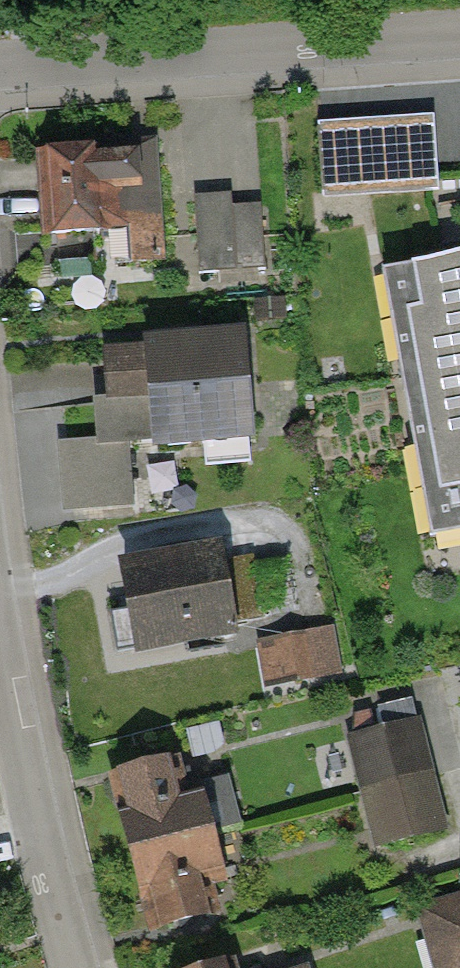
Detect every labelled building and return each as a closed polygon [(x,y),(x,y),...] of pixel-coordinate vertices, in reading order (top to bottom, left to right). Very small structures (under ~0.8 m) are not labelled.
[(431,122),(318,127),(321,196),(434,192),(431,122)] [(149,143),(41,150),(47,241),(93,239),(95,270),(157,266),(149,143)] [(232,201),(193,204),(198,274),(266,270),(262,213),(233,215),(232,201)] [(377,270),(425,539),(459,533),(459,256),(377,270)] [(238,333),(137,340),(144,452),(245,446),(238,333)] [(114,556),(129,655),(233,638),(218,540),(114,556)] [(264,632),(271,671),(343,658),(336,619),(264,632)] [(445,830),(417,720),(346,738),(374,849),(445,830)] [(103,778),(120,853),(199,835),(182,759),(103,778)] [(120,853),(138,929),(217,911),(199,835),(120,853)] [(414,904),(431,967),(459,967),(459,892),(414,904)] [(233,955),(194,967),(237,967),(233,955)]
